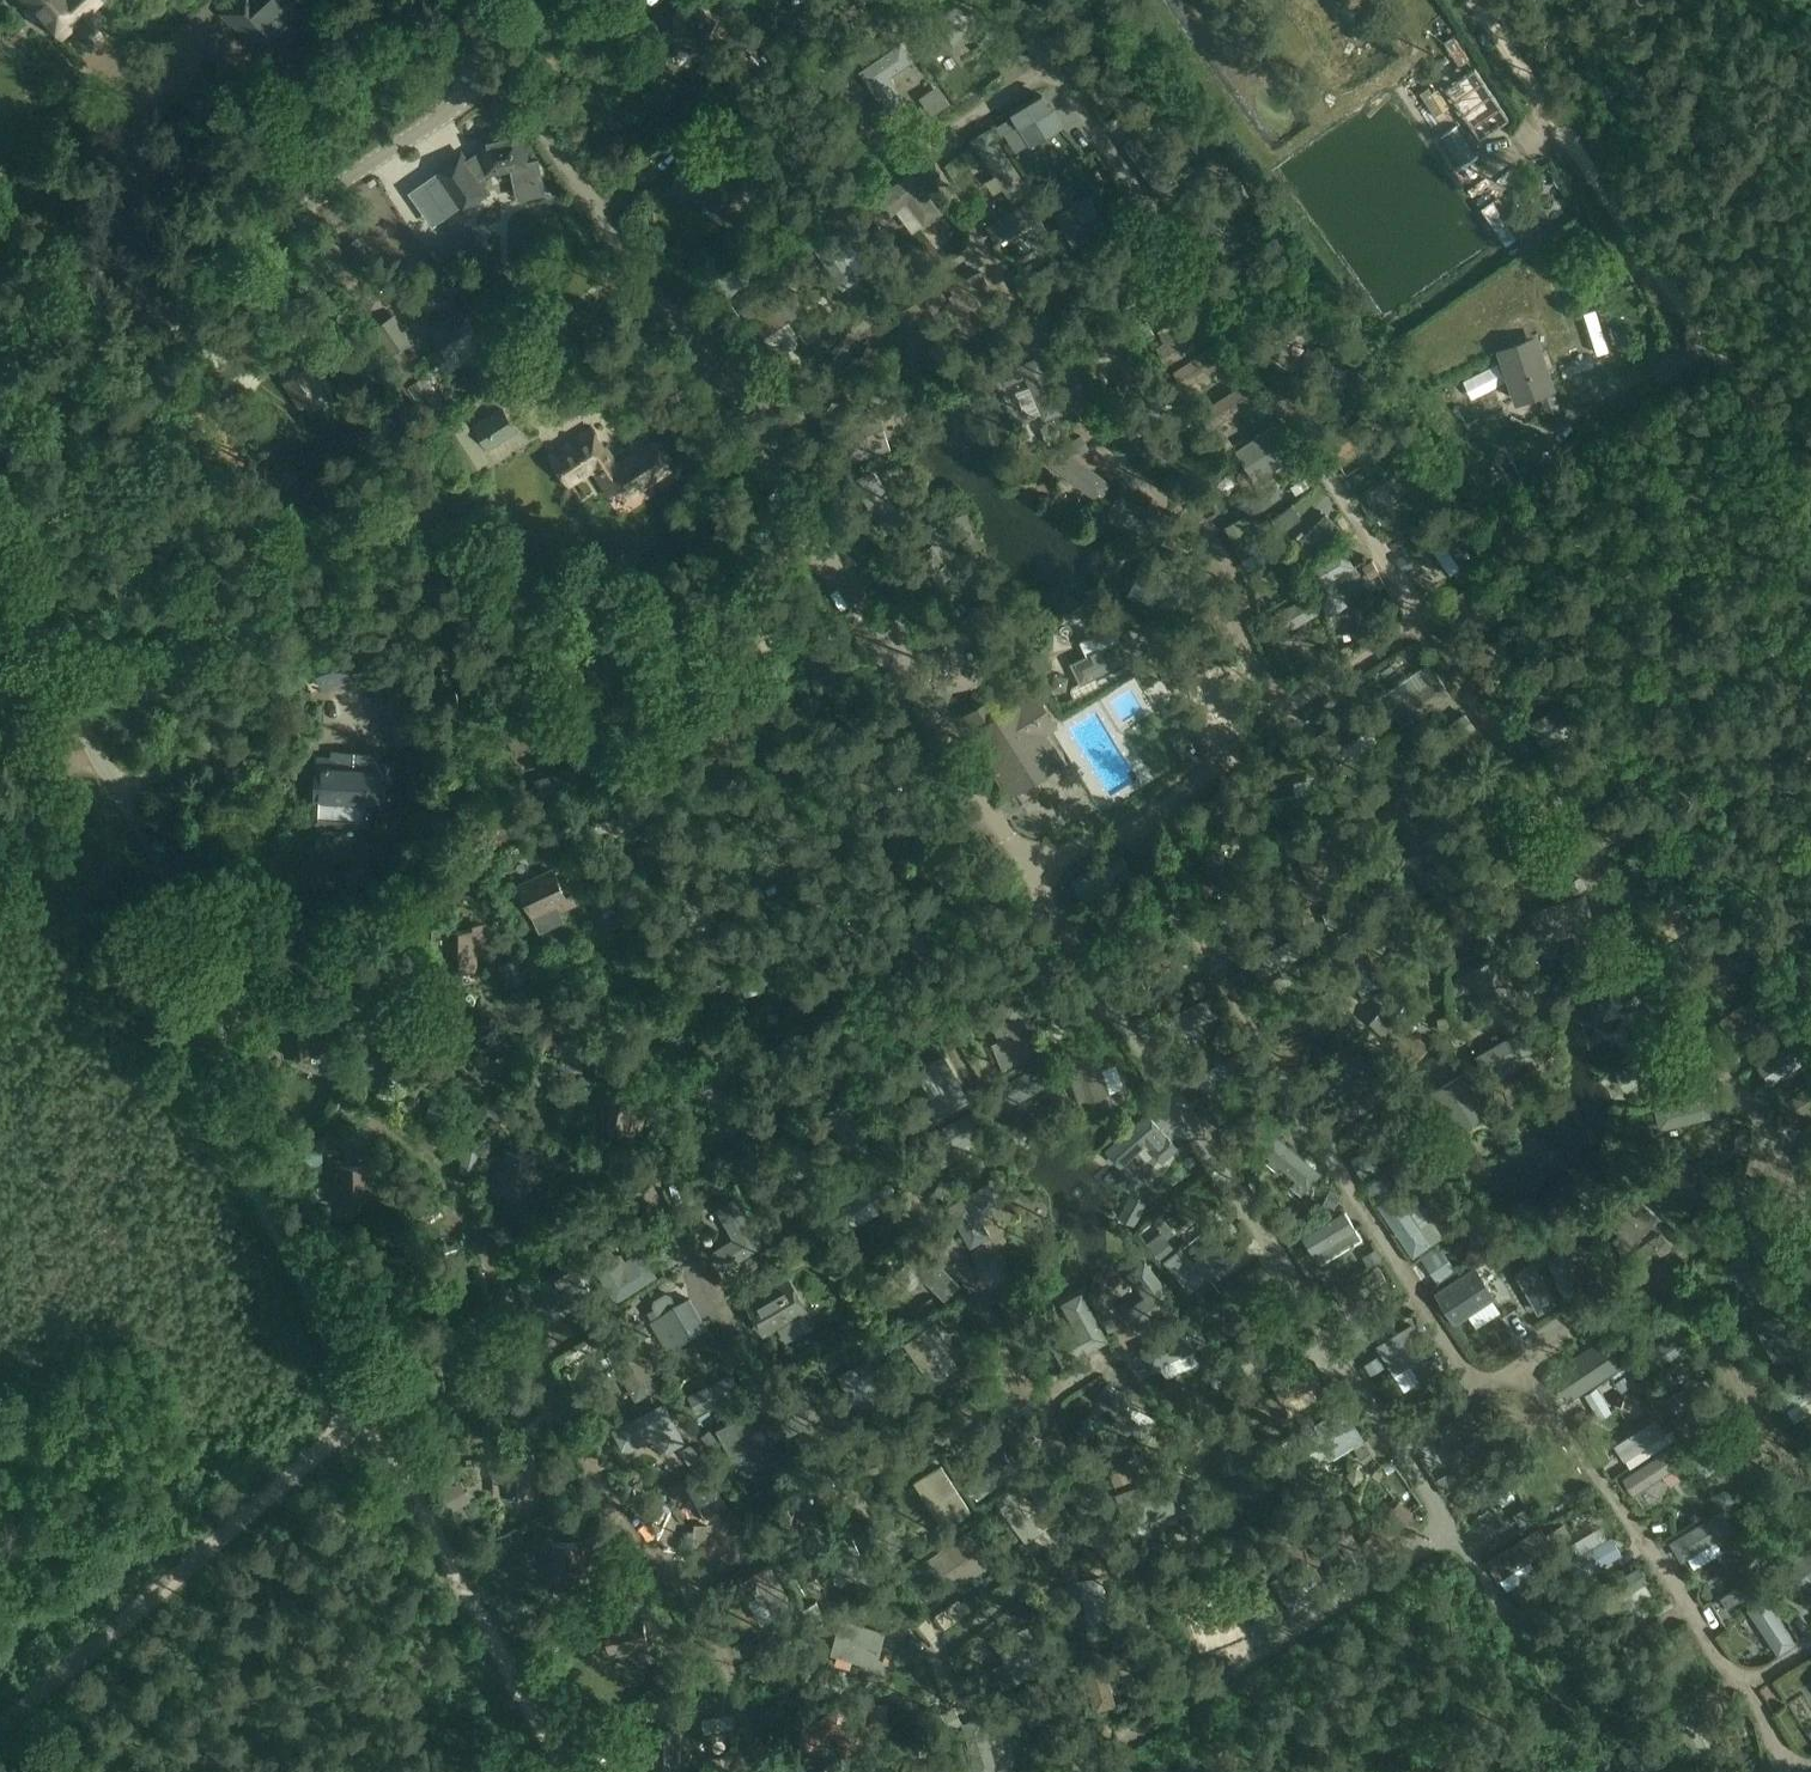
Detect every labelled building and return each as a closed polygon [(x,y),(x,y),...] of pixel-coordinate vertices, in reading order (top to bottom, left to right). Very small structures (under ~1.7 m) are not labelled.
[(60,36),(73,24),(79,32),(97,16),(90,9),(99,0),(26,0),(60,36)] [(224,12),(234,23),(235,21),(267,55),(297,27),(292,22),(313,3),(311,0),(240,0),(234,5),(233,4),(224,12)] [(641,12),(652,0),(629,0),(641,12)] [(939,16),(945,25),(958,44),(976,32),(984,44),(1001,33),(978,0),(963,0),(939,16)] [(1056,9),(1069,0),(1050,0),(1056,9)] [(1106,0),(1088,0),(1093,8),(1106,0)] [(698,50),(715,16),(685,1),(668,35),(698,50)] [(917,14),(904,23),(910,32),(923,23),(917,14)] [(878,15),(865,22),(870,32),(883,25),(878,15)] [(894,24),(881,33),(889,45),(902,37),(894,24)] [(945,25),(930,35),(943,54),(958,44),(945,25)] [(890,75),(914,58),(903,43),(863,70),(892,112),(908,101),(890,75)] [(1514,123),(1479,71),(1449,92),(1484,143),(1514,123)] [(1041,94),(1013,111),(1021,123),(1032,142),(1060,125),(1041,94)] [(1009,119),(996,127),(1001,135),(1014,128),(1009,119)] [(975,139),(980,146),(1012,195),(1028,184),(996,136),(991,128),(975,139)] [(1142,131),(1127,142),(1160,192),(1176,181),(1142,131)] [(462,154),(436,172),(462,210),(488,192),(479,179),(488,172),(512,167),(515,184),(542,178),(538,160),(526,162),(520,133),(481,142),(483,153),(468,164),(462,154)] [(741,171),(737,180),(686,158),(673,189),(725,212),(735,189),(749,195),(756,177),(741,171)] [(913,171),(877,199),(889,215),(909,200),(926,222),(942,210),(913,171)] [(863,187),(868,194),(877,187),(872,180),(863,187)] [(845,211),(856,203),(849,193),(838,202),(845,211)] [(1076,204),(1057,215),(1059,219),(1072,244),(1105,226),(1089,197),(1076,204)] [(978,210),(982,218),(995,210),(990,202),(978,210)] [(1480,213),(1509,256),(1522,247),(1493,204),(1480,213)] [(1254,229),(1261,241),(1269,237),(1263,224),(1254,229)] [(482,244),(470,226),(450,239),(462,257),(482,244)] [(1052,246),(1056,255),(1069,248),(1065,240),(1052,246)] [(1090,244),(1077,250),(1081,259),(1094,253),(1090,244)] [(800,265),(807,261),(799,250),(788,257),(792,263),(800,265)] [(956,291),(976,328),(1004,313),(981,271),(953,286),(956,291)] [(743,308),(762,336),(786,320),(806,307),(795,291),(779,302),(772,290),(743,308)] [(468,317),(465,313),(463,310),(432,331),(443,348),(429,358),(442,376),(467,359),(463,353),(483,339),(480,334),(487,329),(486,326),(498,318),(486,299),(472,309),(475,313),(468,317)] [(917,356),(946,342),(925,299),(896,312),(917,356)] [(1106,305),(1113,318),(1121,313),(1115,301),(1106,305)] [(580,327),(598,311),(590,302),(572,317),(580,327)] [(1276,350),(1316,323),(1305,307),(1265,334),(1276,350)] [(1598,312),(1578,318),(1588,350),(1608,344),(1598,312)] [(397,314),(387,321),(373,329),(389,355),(403,346),(413,340),(397,314)] [(581,331),(589,343),(605,332),(597,320),(581,331)] [(1209,337),(1200,321),(1159,346),(1168,362),(1209,337)] [(1139,326),(1146,338),(1154,333),(1147,322),(1139,326)] [(1084,355),(1137,347),(1134,327),(1081,335),(1084,355)] [(1522,400),(1556,388),(1545,355),(1534,359),(1528,341),(1504,349),(1522,400)] [(1225,360),(1216,344),(1175,370),(1185,386),(1225,360)] [(403,346),(389,355),(406,383),(415,377),(420,374),(403,346)] [(524,347),(516,353),(514,360),(520,368),(532,360),(524,347)] [(1039,357),(1022,364),(1017,366),(1013,358),(996,365),(1003,383),(1026,373),(1044,417),(1062,410),(1039,357)] [(328,387),(312,363),(286,381),(301,405),(328,387)] [(409,384),(435,426),(453,415),(427,373),(409,384)] [(505,386),(512,397),(528,386),(522,375),(505,386)] [(1160,402),(1162,406),(1171,399),(1168,396),(1158,382),(1123,407),(1133,422),(1160,402)] [(1252,400),(1242,385),(1202,411),(1212,426),(1252,400)] [(1185,403),(1192,413),(1199,409),(1192,398),(1185,403)] [(446,431),(448,434),(471,471),(487,460),(482,451),(516,429),(504,409),(469,431),(463,420),(446,431)] [(866,411),(824,423),(836,462),(877,450),(866,411)] [(1060,436),(1053,421),(1042,426),(1049,441),(1060,436)] [(1259,477),(1296,454),(1276,424),(1240,448),(1259,477)] [(671,467),(654,441),(618,463),(606,445),(604,447),(592,429),(551,455),(570,485),(593,471),(609,497),(624,487),(629,494),(671,467)] [(1220,434),(1209,441),(1217,453),(1228,446),(1220,434)] [(1083,436),(1074,441),(1082,453),(1090,448),(1083,436)] [(1101,497),(1112,482),(1065,446),(1053,461),(1101,497)] [(1381,504),(1416,483),(1407,468),(1372,489),(1381,504)] [(887,529),(903,519),(871,471),(855,481),(887,529)] [(935,494),(930,507),(941,511),(946,498),(935,494)] [(1164,539),(1174,523),(1122,494),(1113,511),(1164,539)] [(1308,561),(1342,526),(1328,512),(1294,547),(1308,561)] [(1279,515),(1272,520),(1281,533),(1288,528),(1279,515)] [(1232,538),(1249,528),(1242,518),(1226,528),(1232,538)] [(1245,556),(1280,536),(1272,520),(1236,541),(1245,556)] [(948,536),(942,526),(928,533),(934,544),(948,536)] [(918,555),(947,602),(964,591),(935,544),(918,555)] [(1329,612),(1346,602),(1333,579),(1354,567),(1344,550),(1306,571),(1329,612)] [(1398,559),(1406,570),(1416,563),(1408,552),(1398,559)] [(1185,572),(1192,560),(1183,555),(1177,567),(1185,572)] [(1435,600),(1479,571),(1470,557),(1426,586),(1435,600)] [(1182,602),(1191,585),(1144,560),(1135,577),(1182,602)] [(1372,562),(1357,571),(1363,583),(1379,574),(1372,562)] [(766,598),(778,623),(785,637),(800,630),(782,591),(766,598)] [(685,628),(696,605),(685,600),(674,623),(685,628)] [(1147,643),(1152,641),(1146,628),(1141,630),(1147,643)] [(1072,663),(1081,681),(1073,685),(1071,689),(1075,695),(1099,684),(1095,675),(1129,658),(1120,639),(1072,663)] [(349,641),(313,654),(325,687),(361,674),(349,641)] [(823,648),(808,658),(840,708),(855,698),(823,648)] [(1320,655),(1327,668),(1337,662),(1330,650),(1320,655)] [(1438,677),(1394,708),(1404,722),(1448,692),(1438,677)] [(1013,791),(1063,759),(1045,730),(1057,722),(1037,691),(1005,712),(996,697),(968,715),(977,729),(975,731),(1013,791)] [(1578,716),(1569,701),(1527,724),(1536,739),(1537,739),(1575,718),(1578,716)] [(1476,727),(1465,713),(1427,742),(1438,756),(1476,727)] [(1315,714),(1307,719),(1315,731),(1323,726),(1315,714)] [(1411,729),(1418,738),(1428,731),(1422,722),(1411,729)] [(1192,731),(1179,739),(1194,761),(1206,753),(1192,731)] [(1491,740),(1479,748),(1484,756),(1496,748),(1491,740)] [(436,749),(428,743),(419,755),(428,761),(436,749)] [(314,760),(311,796),(316,796),(315,815),(362,818),(363,799),(380,800),(382,766),(367,765),(367,751),(335,749),(334,761),(314,760)] [(562,771),(535,780),(541,798),(568,789),(562,771)] [(1249,783),(1256,796),(1264,791),(1257,779),(1249,783)] [(1223,792),(1204,804),(1211,816),(1230,804),(1223,792)] [(1651,798),(1641,803),(1645,811),(1655,805),(1651,798)] [(1230,859),(1219,843),(1232,835),(1236,841),(1245,836),(1241,829),(1249,824),(1239,808),(1194,836),(1214,869),(1230,859)] [(1601,846),(1639,825),(1631,809),(1592,831),(1601,846)] [(929,830),(938,825),(933,817),(925,822),(929,830)] [(558,828),(563,835),(576,827),(571,820),(558,828)] [(1505,834),(1510,842),(1522,834),(1517,826),(1505,834)] [(1285,837),(1272,843),(1277,854),(1290,848),(1285,837)] [(562,909),(575,903),(572,895),(566,897),(554,870),(520,885),(533,914),(558,902),(562,909)] [(1566,884),(1573,895),(1587,886),(1580,875),(1566,884)] [(1658,929),(1708,899),(1698,883),(1649,913),(1658,929)] [(1343,904),(1355,899),(1351,891),(1339,897),(1343,904)] [(1539,929),(1553,925),(1572,919),(1576,933),(1579,945),(1598,939),(1585,895),(1534,911),(1539,929)] [(618,898),(608,906),(619,919),(629,912),(618,898)] [(1718,902),(1708,923),(1717,927),(1727,906),(1718,902)] [(1358,903),(1345,909),(1349,918),(1362,912),(1358,903)] [(1287,914),(1286,928),(1296,929),(1297,914),(1287,914)] [(1145,916),(1138,928),(1146,932),(1152,920),(1145,916)] [(433,930),(432,959),(444,959),(444,967),(476,967),(476,955),(484,955),(484,939),(484,924),(475,924),(475,930),(445,930),(433,930)] [(1364,989),(1382,981),(1357,927),(1339,935),(1364,989)] [(1742,934),(1730,941),(1734,947),(1742,949),(1748,945),(1742,934)] [(1526,954),(1522,963),(1535,969),(1539,960),(1526,954)] [(1469,973),(1494,1014),(1521,997),(1496,956),(1469,973)] [(1602,1019),(1604,1016),(1612,997),(1624,1002),(1627,996),(1639,1002),(1647,984),(1605,965),(1584,1011),(1602,1019)] [(363,967),(354,968),(356,995),(363,994),(365,1011),(404,1008),(403,994),(395,995),(393,971),(363,973),(363,967)] [(1321,967),(1316,981),(1325,984),(1330,971),(1321,967)] [(1764,967),(1748,978),(1756,989),(1772,978),(1764,967)] [(809,992),(795,1000),(802,1013),(840,992),(833,980),(818,987),(815,981),(805,986),(809,992)] [(1191,989),(1195,997),(1207,992),(1203,984),(1191,989)] [(1533,990),(1529,984),(1520,990),(1524,996),(1533,990)] [(303,985),(299,996),(316,1002),(320,991),(303,985)] [(1735,1035),(1782,1001),(1771,985),(1724,1019),(1735,1035)] [(1173,1032),(1218,1013),(1211,997),(1166,1016),(1173,1032)] [(1020,1062),(1038,1055),(1015,1000),(998,1008),(1020,1062)] [(1646,1013),(1654,1018),(1661,1005),(1653,1000),(1646,1013)] [(1428,1045),(1386,1005),(1372,1020),(1414,1060),(1428,1045)] [(1043,1026),(1053,1015),(1045,1006),(1034,1018),(1043,1026)] [(327,1050),(325,1037),(317,1038),(314,1014),(285,1017),(284,1011),(275,1012),(276,1027),(284,1026),(287,1054),(327,1050)] [(1439,1017),(1442,1032),(1451,1030),(1448,1016),(1439,1017)] [(1793,1016),(1784,1023),(1794,1036),(1803,1029),(1793,1016)] [(1479,1056),(1489,1072),(1539,1044),(1529,1027),(1479,1056)] [(1772,1078),(1810,1052),(1810,1042),(1805,1033),(1761,1062),(1772,1078)] [(1629,1088),(1671,1059),(1660,1042),(1617,1071),(1629,1088)] [(1080,1102),(1110,1091),(1094,1046),(1064,1056),(1080,1102)] [(1371,1065),(1369,1066),(1362,1051),(1316,1074),(1324,1089),(1350,1076),(1352,1075),(1355,1082),(1366,1077),(1370,1084),(1379,1080),(1371,1065)] [(936,1119),(970,1100),(944,1054),(927,1063),(943,1092),(926,1102),(936,1119)] [(1204,1089),(1244,1073),(1237,1056),(1197,1072),(1204,1089)] [(569,1059),(568,1070),(581,1071),(582,1060),(569,1059)] [(1700,1066),(1702,1079),(1713,1077),(1711,1064),(1700,1066)] [(997,1110),(1050,1082),(1041,1065),(988,1093),(997,1110)] [(1487,1110),(1465,1073),(1434,1092),(1457,1128),(1487,1110)] [(639,1133),(642,1120),(634,1118),(639,1094),(610,1088),(611,1082),(602,1080),(599,1095),(606,1097),(601,1124),(639,1133)] [(1810,1107),(1810,1084),(1782,1104),(1793,1119),(1810,1107)] [(1049,1094),(1055,1107),(1065,1102),(1059,1089),(1049,1094)] [(1718,1112),(1714,1094),(1658,1107),(1662,1126),(1718,1112)] [(510,1103),(486,1104),(486,1110),(493,1110),(493,1117),(511,1116),(510,1103)] [(871,1157),(847,1103),(829,1111),(854,1165),(871,1157)] [(944,1164),(958,1156),(952,1146),(984,1128),(974,1111),(929,1135),(944,1164)] [(920,1128),(933,1121),(928,1112),(915,1119),(920,1128)] [(1162,1159),(1176,1146),(1148,1114),(1108,1149),(1121,1163),(1146,1141),(1162,1159)] [(338,1134),(324,1141),(330,1155),(344,1148),(338,1134)] [(1265,1148),(1273,1155),(1283,1163),(1296,1174),(1309,1185),(1320,1171),(1276,1135),(1265,1148)] [(1736,1136),(1734,1150),(1743,1152),(1746,1138),(1736,1136)] [(529,1195),(537,1159),(507,1152),(500,1179),(493,1177),(489,1192),(498,1194),(499,1188),(529,1195)] [(340,1204),(380,1203),(379,1189),(371,1190),(370,1166),(340,1166),(340,1161),(331,1161),(331,1176),(339,1176),(340,1204)] [(1667,1186),(1714,1195),(1718,1176),(1671,1166),(1667,1186)] [(894,1186),(884,1169),(838,1196),(848,1213),(894,1186)] [(1365,1187),(1373,1199),(1387,1189),(1378,1177),(1365,1187)] [(813,1179),(796,1188),(803,1201),(820,1191),(813,1179)] [(941,1179),(936,1193),(949,1198),(954,1184),(941,1179)] [(976,1213),(1006,1196),(996,1179),(950,1206),(971,1243),(988,1234),(976,1213)] [(1330,1188),(1323,1202),(1334,1208),(1342,1194),(1330,1188)] [(1410,1213),(1422,1205),(1413,1191),(1406,1196),(1401,1189),(1380,1203),(1414,1253),(1435,1239),(1426,1225),(1421,1229),(1410,1213)] [(1658,1217),(1629,1189),(1603,1218),(1632,1245),(1658,1217)] [(725,1267),(762,1245),(734,1199),(718,1209),(735,1238),(715,1250),(725,1267)] [(1126,1205),(1120,1217),(1134,1224),(1140,1212),(1126,1205)] [(1712,1205),(1700,1213),(1706,1221),(1717,1213),(1712,1205)] [(649,1221),(643,1211),(633,1217),(639,1227),(649,1221)] [(1354,1227),(1344,1211),(1303,1236),(1313,1252),(1354,1227)] [(887,1224),(877,1229),(882,1240),(893,1235),(887,1224)] [(1648,1263),(1664,1253),(1671,1248),(1661,1234),(1654,1238),(1638,1249),(1648,1263)] [(1152,1247),(1161,1259),(1175,1249),(1165,1236),(1152,1247)] [(447,1256),(459,1252),(456,1243),(444,1246),(447,1256)] [(1189,1289),(1230,1257),(1219,1243),(1193,1263),(1181,1248),(1166,1260),(1189,1289)] [(945,1298),(959,1284),(922,1246),(907,1260),(945,1298)] [(617,1299),(655,1274),(644,1258),(623,1271),(607,1247),(591,1258),(617,1299)] [(980,1248),(971,1254),(979,1268),(988,1262),(980,1248)] [(1362,1256),(1368,1267),(1382,1258),(1377,1248),(1362,1256)] [(1432,1284),(1458,1272),(1448,1249),(1421,1261),(1432,1284)] [(767,1260),(762,1253),(748,1261),(752,1269),(767,1260)] [(670,1258),(658,1266),(663,1274),(675,1266),(670,1258)] [(574,1259),(531,1285),(549,1315),(592,1289),(574,1259)] [(1140,1326),(1175,1299),(1145,1261),(1130,1272),(1147,1296),(1128,1310),(1140,1326)] [(1533,1263),(1516,1273),(1538,1313),(1556,1303),(1533,1263)] [(1586,1291),(1575,1264),(1557,1272),(1568,1298),(1586,1291)] [(1387,1281),(1378,1266),(1337,1290),(1345,1305),(1387,1281)] [(752,1276),(761,1290),(776,1281),(768,1267),(752,1276)] [(1456,1321),(1495,1296),(1477,1268),(1438,1292),(1456,1321)] [(806,1308),(790,1280),(749,1304),(765,1332),(806,1308)] [(1026,1286),(1028,1292),(1034,1294),(1038,1289),(1036,1283),(1030,1282),(1026,1286)] [(655,1299),(653,1305),(676,1345),(705,1328),(688,1299),(679,1304),(673,1294),(667,1293),(655,1299)] [(1080,1330),(1068,1337),(1055,1344),(1064,1361),(1106,1338),(1082,1294),(1065,1303),(1065,1304),(1080,1330)] [(1726,1305),(1731,1313),(1743,1306),(1738,1298),(1726,1305)] [(943,1312),(948,1319),(959,1312),(954,1304),(943,1312)] [(1207,1322),(1220,1317),(1215,1304),(1202,1309),(1207,1322)] [(607,1307),(600,1312),(608,1323),(615,1318),(607,1307)] [(1807,1341),(1793,1316),(1788,1307),(1757,1324),(1776,1358),(1807,1341)] [(465,1317),(467,1328),(484,1324),(482,1314),(465,1317)] [(1115,1315),(1105,1320),(1111,1331),(1121,1327),(1115,1315)] [(1393,1324),(1389,1317),(1378,1325),(1383,1331),(1393,1324)] [(633,1327),(642,1341),(650,1336),(642,1322),(633,1327)] [(929,1349),(945,1337),(934,1323),(905,1345),(933,1384),(947,1374),(929,1349)] [(1610,1338),(1618,1340),(1622,1325),(1615,1323),(1610,1338)] [(1151,1367),(1205,1341),(1197,1324),(1143,1349),(1151,1367)] [(1412,1324),(1378,1346),(1388,1361),(1405,1350),(1421,1376),(1438,1365),(1412,1324)] [(1641,1361),(1648,1371),(1692,1343),(1682,1328),(1638,1357),(1641,1361)] [(1249,1375),(1279,1359),(1262,1329),(1233,1346),(1249,1375)] [(636,1397),(655,1386),(629,1340),(610,1351),(636,1397)] [(1619,1366),(1603,1342),(1555,1373),(1571,1397),(1619,1366)] [(1373,1347),(1360,1355),(1366,1364),(1379,1357),(1373,1347)] [(1806,1367),(1810,1364),(1810,1352),(1809,1349),(1799,1355),(1806,1367)] [(820,1359),(827,1372),(837,1366),(830,1353),(820,1359)] [(1284,1400),(1319,1381),(1305,1356),(1270,1375),(1284,1400)] [(860,1412),(890,1395),(869,1357),(838,1375),(860,1412)] [(665,1366),(666,1377),(681,1376),(681,1366),(665,1366)] [(1217,1386),(1231,1383),(1227,1366),(1213,1369),(1217,1386)] [(1810,1393),(1810,1370),(1775,1392),(1785,1408),(1810,1393)] [(695,1411),(738,1390),(730,1374),(687,1395),(695,1411)] [(1617,1382),(1622,1390),(1630,1385),(1625,1377),(1617,1382)] [(788,1433),(819,1415),(798,1378),(767,1395),(788,1433)] [(1646,1387),(1655,1399),(1663,1394),(1654,1381),(1646,1387)] [(1097,1397),(1119,1416),(1115,1421),(1128,1432),(1132,1427),(1142,1435),(1154,1420),(1109,1383),(1097,1397)] [(1336,1388),(1323,1395),(1328,1404),(1341,1397),(1336,1388)] [(1683,1388),(1667,1398),(1678,1414),(1674,1417),(1683,1430),(1723,1403),(1714,1390),(1694,1404),(1683,1388)] [(470,1417),(486,1410),(480,1397),(465,1403),(470,1417)] [(602,1398),(597,1410),(610,1416),(616,1404),(602,1398)] [(667,1450),(684,1441),(664,1402),(615,1428),(624,1445),(656,1428),(667,1450)] [(1309,1449),(1323,1440),(1332,1455),(1361,1437),(1343,1408),(1314,1426),(1300,1435),(1309,1449)] [(738,1467),(769,1451),(749,1413),(718,1429),(738,1467)] [(1705,1475),(1753,1443),(1742,1427),(1695,1460),(1705,1475)] [(1642,1429),(1616,1445),(1626,1460),(1651,1443),(1642,1429)] [(1047,1454),(1041,1441),(1032,1446),(1039,1458),(1047,1454)] [(1363,1443),(1355,1448),(1363,1461),(1372,1456),(1363,1443)] [(691,1444),(683,1449),(692,1466),(700,1462),(691,1444)] [(1679,1464),(1668,1448),(1624,1477),(1635,1493),(1679,1464)] [(503,1480),(504,1493),(544,1489),(543,1476),(534,1477),(532,1453),(503,1456),(502,1450),(493,1451),(496,1480),(503,1480)] [(978,1497),(1017,1470),(1006,1454),(967,1481),(978,1497)] [(937,1510),(948,1526),(956,1521),(970,1512),(940,1465),(925,1474),(946,1505),(937,1510)] [(1130,1481),(1125,1469),(1111,1474),(1116,1486),(1130,1481)] [(1456,1493),(1455,1494),(1464,1509),(1482,1499),(1487,1508),(1498,1501),(1493,1492),(1503,1485),(1494,1470),(1456,1493)] [(1451,1471),(1438,1479),(1443,1488),(1457,1480),(1451,1471)] [(1130,1524),(1175,1508),(1164,1478),(1119,1494),(1130,1524)] [(452,1508),(469,1499),(460,1483),(444,1492),(452,1508)] [(1716,1495),(1724,1506),(1735,1499),(1731,1492),(1723,1490),(1716,1495)] [(1020,1492),(1014,1496),(1011,1492),(997,1502),(1026,1541),(1040,1531),(1020,1504),(1026,1499),(1020,1492)] [(1377,1553),(1412,1513),(1399,1502),(1364,1542),(1377,1553)] [(1524,1507),(1515,1513),(1523,1527),(1533,1522),(1524,1507)] [(1682,1557),(1732,1528),(1722,1511),(1673,1541),(1682,1557)] [(1565,1523),(1556,1529),(1562,1539),(1571,1533),(1565,1523)] [(1346,1526),(1334,1534),(1349,1557),(1361,1549),(1346,1526)] [(994,1557),(974,1528),(938,1554),(958,1582),(994,1557)] [(1500,1576),(1529,1558),(1548,1545),(1537,1529),(1489,1560),(1500,1576)] [(836,1541),(831,1544),(837,1555),(842,1552),(853,1575),(854,1575),(859,1585),(873,1578),(868,1568),(851,1534),(836,1541)] [(1584,1574),(1621,1552),(1612,1537),(1591,1549),(1588,1551),(1575,1558),(1584,1574)] [(553,1581),(593,1578),(592,1565),(584,1566),(582,1542),(552,1544),(552,1538),(543,1538),(544,1553),(552,1553),(553,1581)] [(1008,1556),(999,1563),(1008,1575),(1017,1569),(1008,1556)] [(1752,1561),(1739,1569),(1744,1578),(1757,1570),(1752,1561)] [(758,1574),(774,1609),(776,1613),(792,1605),(790,1601),(774,1566),(758,1574)] [(1617,1597),(1646,1579),(1639,1567),(1593,1595),(1601,1607),(1603,1606),(1606,1612),(1621,1603),(1617,1597)] [(1181,1579),(1180,1569),(1170,1569),(1170,1580),(1181,1579)] [(1328,1576),(1333,1586),(1346,1578),(1340,1569),(1328,1576)] [(615,1581),(619,1592),(631,1587),(627,1576),(615,1581)] [(1090,1637),(1109,1634),(1101,1577),(1082,1579),(1072,1580),(1067,1586),(1069,1600),(1085,1598),(1090,1637)] [(1558,1586),(1563,1594),(1574,1588),(1569,1579),(1558,1586)] [(1748,1586),(1755,1598),(1764,1592),(1758,1581),(1748,1586)] [(814,1596),(801,1603),(809,1616),(821,1608),(814,1596)] [(1795,1641),(1766,1597),(1749,1608),(1778,1652),(1795,1641)] [(793,1611),(783,1616),(789,1629),(800,1623),(793,1611)] [(1202,1653),(1235,1643),(1225,1611),(1192,1620),(1202,1653)] [(648,1644),(641,1614),(605,1623),(612,1653),(639,1647),(641,1655),(656,1651),(654,1642),(648,1644)] [(1268,1614),(1253,1622),(1260,1634),(1275,1625),(1268,1614)] [(833,1652),(838,1653),(853,1658),(874,1664),(884,1630),(843,1618),(833,1652)] [(1015,1681),(1047,1666),(1029,1627),(997,1642),(1015,1681)] [(1626,1642),(1632,1652),(1642,1646),(1636,1636),(1626,1642)] [(1060,1651),(1076,1654),(1079,1640),(1063,1637),(1060,1651)] [(1619,1655),(1619,1647),(1605,1647),(1606,1656),(1619,1655)] [(1107,1675),(1130,1669),(1125,1650),(1083,1662),(1096,1708),(1115,1703),(1107,1675)] [(665,1671),(654,1675),(660,1689),(671,1684),(665,1671)] [(839,1689),(832,1678),(818,1687),(826,1698),(839,1689)] [(653,1701),(659,1714),(681,1705),(676,1692),(653,1701)] [(965,1698),(968,1707),(982,1703),(979,1694),(965,1698)] [(847,1752),(863,1742),(840,1705),(799,1731),(810,1748),(834,1732),(847,1752)] [(1641,1711),(1646,1724),(1660,1718),(1654,1705),(1641,1711)] [(951,1727),(962,1721),(954,1706),(943,1712),(951,1727)] [(1713,1753),(1711,1749),(1706,1740),(1691,1710),(1675,1718),(1697,1761),(1713,1753)] [(982,1718),(964,1723),(978,1771),(986,1771),(997,1769),(986,1733),(993,1731),(989,1716),(982,1718)] [(651,1769),(690,1768),(690,1755),(681,1755),(681,1731),(651,1732),(651,1726),(642,1726),(642,1746),(650,1746),(651,1769)] [(731,1770),(727,1755),(708,1760),(712,1771),(724,1771),(731,1770)] [(953,1760),(939,1759),(939,1767),(915,1765),(914,1771),(951,1771),(953,1760)]
